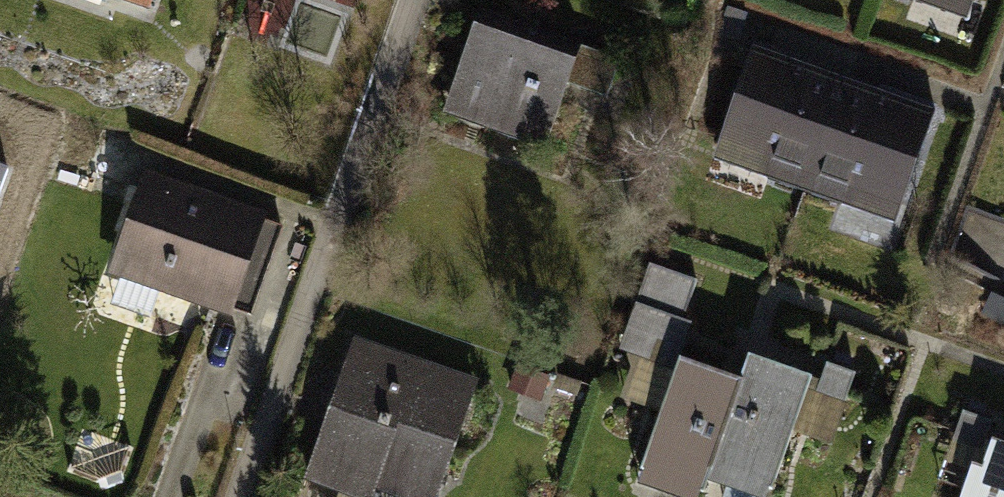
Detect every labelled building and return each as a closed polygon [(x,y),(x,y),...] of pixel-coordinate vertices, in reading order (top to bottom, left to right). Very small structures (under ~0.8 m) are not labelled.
[(966,20),(974,0),(910,0),(966,20)] [(540,32),(479,11),(448,98),(490,112),(486,124),(545,145),(584,35),(544,20),(540,32)] [(844,78),(752,45),(711,159),(803,192),(844,78)] [(936,110),(844,78),(803,192),(895,224),(936,110)] [(14,164),(0,159),(0,204),(14,164)] [(265,213),(141,172),(107,274),(230,315),(233,305),(252,312),(281,226),(263,220),(265,213)] [(354,343),(307,476),(367,496),(371,496),(375,486),(405,496),(435,496),(474,386),(354,343)] [(741,380),(710,467),(772,489),(792,431),(829,444),(844,401),(808,389),(812,377),(750,355),(741,380)] [(710,467),(741,380),(679,358),(639,471),(701,492),(710,467)] [(993,443),(974,496),(1003,496),(1003,446),(993,443)]
